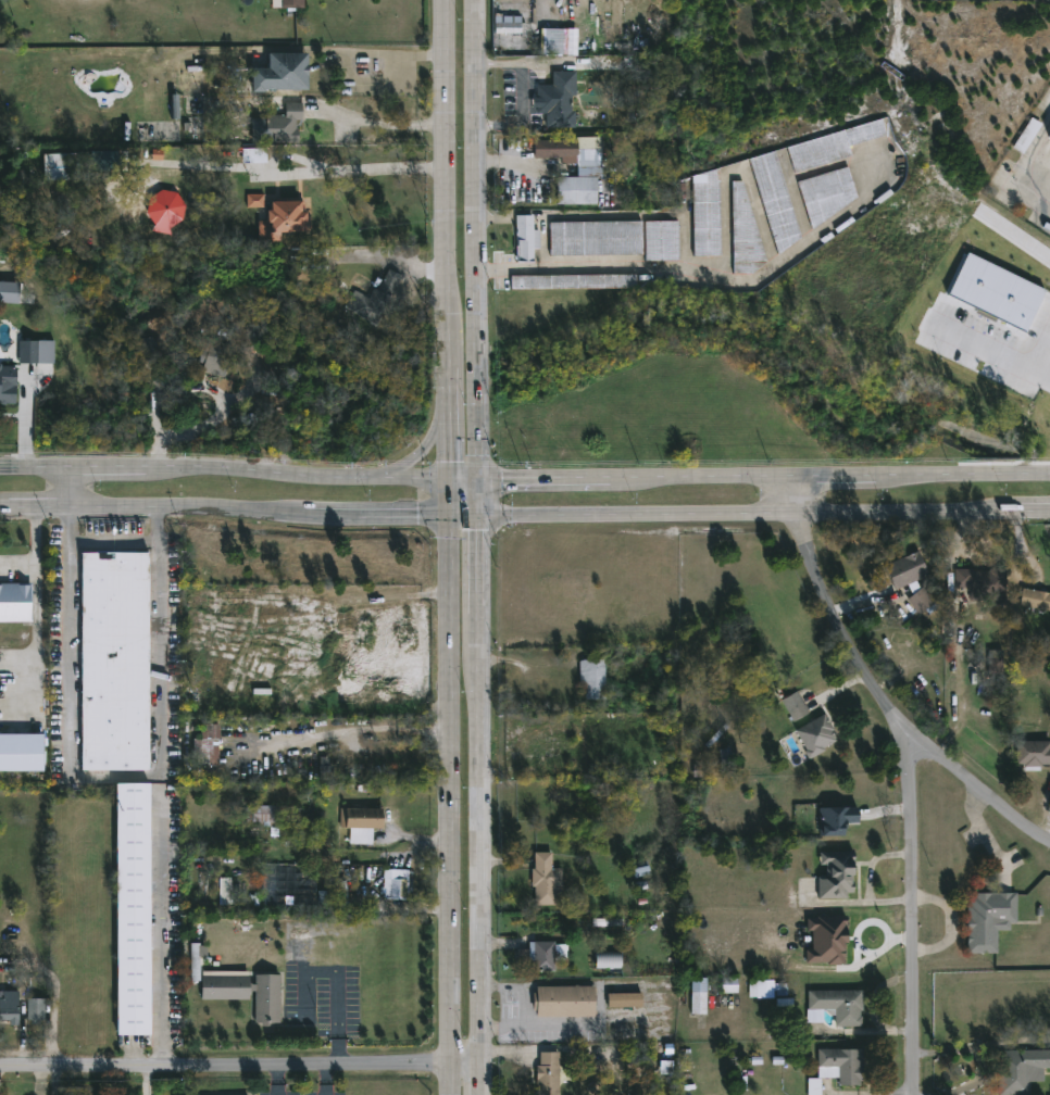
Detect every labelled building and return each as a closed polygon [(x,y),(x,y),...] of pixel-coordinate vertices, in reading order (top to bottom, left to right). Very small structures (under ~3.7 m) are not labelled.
[(304,9),(304,0),(282,0),(282,9),(304,9)] [(494,35),(521,34),(521,17),(494,17),(494,35)] [(264,93),(252,93),(253,68),(270,68),(270,53),(308,54),(308,91),(264,90),(264,93)] [(637,89),(618,90),(618,68),(636,68),(637,89)] [(574,72),(574,97),(570,97),(570,111),(574,112),(574,129),(543,128),(545,86),(551,86),(551,72),(574,72)] [(297,121),(297,129),(299,129),(299,141),(252,141),(252,118),(266,118),(266,115),(286,115),(286,103),(303,103),(303,119),(297,121)] [(196,116),(196,117),(203,117),(203,134),(207,134),(207,141),(189,142),(189,116),(196,116)] [(1013,148),(1024,154),(1042,124),(1031,118),(1013,148)] [(887,136),(883,122),(790,144),(796,171),(852,158),(849,145),(887,136)] [(600,137),(600,177),(595,177),(596,204),(557,205),(557,177),(575,177),(575,159),(535,159),(536,140),(575,140),(575,138),(600,137)] [(266,149),(242,148),(242,163),(266,164),(266,149)] [(117,152),(91,151),(91,171),(117,172),(117,152)] [(801,243),(777,152),(751,159),(776,250),(801,243)] [(44,181),(78,180),(78,154),(44,154),(44,181)] [(799,181),(810,221),(860,207),(849,168),(799,181)] [(721,256),(719,173),(693,174),(693,186),(692,186),(694,257),(721,256)] [(732,182),(732,203),(747,203),(746,181),(732,182)] [(180,225),(184,195),(153,192),(148,232),(169,235),(171,224),(180,225)] [(247,195),(247,208),(264,208),(264,195),(247,195)] [(300,202),(300,221),(304,221),(304,231),(278,231),(278,219),(272,219),(272,204),(282,204),(282,201),(300,202)] [(534,215),(534,230),(541,230),(540,249),(534,249),(534,262),(516,262),(517,215),(534,215)] [(550,223),(551,257),(642,255),(642,221),(550,223)] [(678,221),(645,222),(646,261),(679,261),(678,221)] [(948,298),(1027,331),(1045,288),(965,255),(948,298)] [(392,289),(373,325),(360,318),(361,314),(354,311),(359,300),(360,301),(363,295),(370,299),(375,289),(378,290),(386,275),(383,273),(386,267),(400,275),(392,289)] [(511,277),(512,290),(636,288),(636,275),(511,277)] [(210,340),(245,350),(237,375),(227,373),(226,378),(202,372),(204,364),(198,362),(204,342),(209,343),(210,340)] [(54,364),(54,341),(19,341),(19,364),(54,364)] [(15,403),(0,403),(0,387),(15,387),(15,403)] [(916,580),(920,588),(922,586),(935,602),(918,615),(907,599),(912,594),(907,584),(895,590),(884,564),(917,550),(928,575),(916,580)] [(147,770),(78,770),(76,551),(145,551),(147,770)] [(1008,569),(1009,605),(995,605),(995,599),(984,599),(984,604),(971,604),(971,588),(957,588),(955,569),(990,571),(990,569),(1008,569)] [(32,622),(31,584),(0,584),(0,623),(32,622)] [(1022,588),(1049,593),(1049,612),(1018,606),(1022,588)] [(990,674),(987,674),(987,650),(1003,650),(1003,674),(990,674)] [(605,658),(607,697),(586,697),(586,682),(580,682),(580,658),(605,658)] [(811,712),(796,721),(782,697),(798,688),(811,712)] [(829,750),(812,759),(807,751),(809,748),(798,729),(826,713),(836,730),(835,730),(839,741),(828,747),(829,750)] [(216,766),(191,766),(191,738),(198,738),(198,723),(216,723),(216,766)] [(44,771),(43,734),(0,735),(0,772),(44,771)] [(1018,740),(1049,740),(1049,764),(1047,764),(1047,766),(1027,766),(1027,765),(1018,765),(1018,740)] [(334,767),(320,766),(320,781),(334,781),(334,767)] [(116,1035),(112,1035),(111,783),(143,783),(146,1034),(116,1035)] [(296,807),(295,825),(300,826),(300,835),(295,835),(295,839),(272,838),(272,827),(258,827),(258,821),(251,821),(251,805),(296,807)] [(843,826),(843,828),(841,828),(841,835),(818,836),(817,807),(857,806),(857,822),(843,822),(843,826)] [(351,827),(341,827),(341,807),(384,808),(383,828),(351,827)] [(560,868),(560,886),(555,886),(555,905),(533,905),(533,886),(529,886),(530,868),(533,868),(533,852),(550,853),(550,868),(560,868)] [(850,861),(850,892),(846,892),(846,898),(817,898),(817,877),(826,877),(826,865),(818,865),(818,852),(852,852),(852,861),(850,861)] [(409,859),(408,869),(410,869),(410,871),(414,871),(414,892),(409,892),(409,899),(387,898),(387,895),(382,894),(383,886),(385,886),(385,869),(392,869),(392,859),(409,859)] [(231,878),(219,878),(220,905),(232,905),(231,878)] [(1011,931),(1000,931),(1000,953),(971,954),(970,930),(967,930),(967,917),(970,917),(970,905),(973,905),(973,897),(978,897),(978,893),(1018,892),(1018,923),(1011,923),(1011,931)] [(847,917),(806,917),(807,932),(812,932),(812,950),(806,950),(806,965),(845,964),(845,944),(847,944),(847,917)] [(309,960),(290,960),(290,932),(308,932),(309,960)] [(555,946),(555,971),(535,971),(535,958),(530,958),(530,962),(518,962),(518,948),(530,948),(530,942),(555,942),(555,946)] [(206,958),(207,945),(191,945),(190,981),(200,982),(201,958),(206,958)] [(621,969),(621,954),(595,954),(596,969),(621,969)] [(282,974),(282,1022),(274,1022),(274,1025),(263,1025),(263,1022),(257,1022),(257,991),(250,991),(250,999),(202,999),(202,976),(250,976),(250,984),(257,984),(257,974),(282,974)] [(698,1014),(692,1014),(692,978),(708,978),(708,1014),(698,1014)] [(721,993),(737,994),(737,979),(722,978),(721,993)] [(773,999),(774,981),(749,980),(749,999),(773,999)] [(786,983),(775,984),(776,1007),(793,1007),(793,997),(786,997),(786,983)] [(579,984),(596,985),(596,1016),(538,1017),(538,1010),(535,1010),(535,992),(538,992),(538,986),(579,984)] [(863,990),(864,1010),(861,1010),(863,1027),(836,1028),(835,1009),(825,1009),(825,1022),(809,1022),(809,990),(863,990)] [(7,1021),(0,1021),(0,991),(1,991),(1,995),(8,995),(8,998),(15,998),(15,1025),(7,1025),(7,1021)] [(643,1007),(610,1007),(610,993),(643,993),(643,1007)] [(37,1020),(37,1024),(29,1024),(29,1020),(25,1020),(25,998),(41,998),(42,1020),(37,1020)] [(862,1066),(862,1082),(859,1082),(859,1086),(837,1086),(837,1078),(817,1078),(817,1049),(862,1049),(862,1066)] [(997,1050),(1049,1050),(1049,1068),(1043,1068),(1043,1082),(1029,1082),(1029,1094),(997,1094),(997,1050)] [(561,1082),(560,1094),(539,1094),(538,1066),(540,1066),(540,1052),(561,1052),(561,1082)] [(821,1079),(808,1079),(807,1094),(821,1094),(821,1079)]
